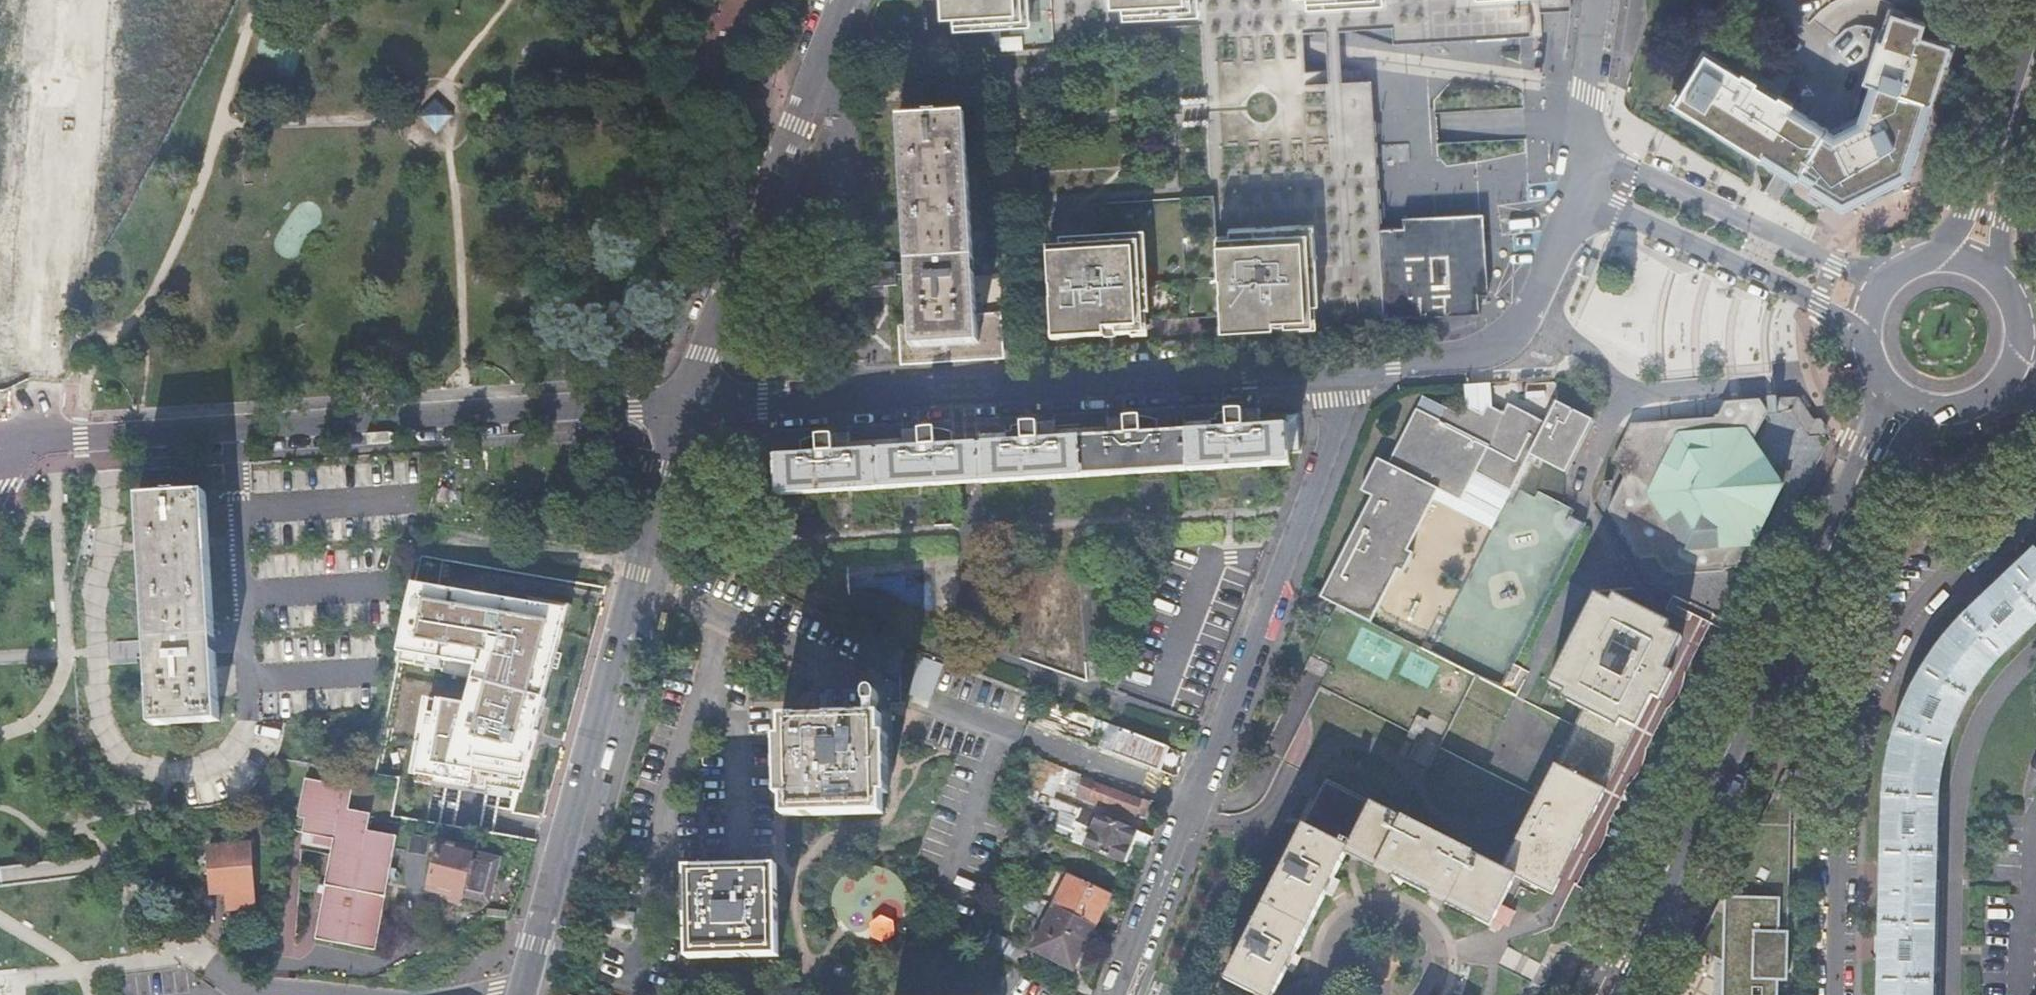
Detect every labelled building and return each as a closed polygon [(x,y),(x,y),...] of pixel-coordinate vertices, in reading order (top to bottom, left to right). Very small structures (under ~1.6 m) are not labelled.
[(941,17),(952,17),(952,30),(974,29),(993,27),(1029,26),(1028,0),(940,0),(941,17)] [(1110,6),(1121,6),(1122,19),(1177,17),(1186,173),(1044,182),(1045,208),(1042,208),(1045,248),(1049,340),(1102,337),(1118,336),(1184,332),(1220,330),(1272,327),(1285,327),(1319,325),(1347,323),(1360,322),(1385,321),(1421,319),(1420,299),(1432,298),(1434,318),(1479,315),(1479,305),(1478,296),(1474,225),(1403,229),(1379,231),(1370,81),(1342,83),(1329,83),(1305,85),(1305,78),(1303,54),(1302,33),(1326,31),(1338,31),(1394,27),(1394,42),(1537,33),(1540,33),(1543,33),(1541,13),(1541,0),(1110,0),(1110,6)] [(1541,13),(1572,11),(1571,0),(1541,0),(1541,13)] [(1893,11),(1906,15),(1907,11),(1891,5),(1881,34),(1885,35),(1893,11)] [(1676,105),(1694,115),(1697,111),(1723,127),(1720,131),(1754,152),(1756,148),(1783,164),(1781,168),(1797,179),(1800,175),(1813,183),(1811,187),(1833,201),(1835,199),(1839,196),(1845,191),(1852,201),(1863,194),(1878,186),(1894,179),(1906,175),(1902,163),(1911,161),(1913,161),(1919,146),(1923,131),(1929,113),(1945,65),(1952,45),(1940,41),(1922,35),(1927,22),(1906,15),(1893,11),(1885,35),(1881,34),(1876,51),(1866,81),(1879,85),(1874,100),(1869,98),(1866,108),(1867,111),(1870,116),(1863,120),(1852,125),(1835,134),(1829,130),(1827,129),(1811,119),(1792,107),(1779,99),(1767,92),(1756,85),(1742,76),(1727,67),(1707,55),(1706,56),(1701,65),(1683,94),(1676,105)] [(994,40),(993,27),(974,29),(975,41),(994,40)] [(1942,36),(1940,41),(1952,45),(1945,65),(1950,66),(1958,41),(1942,36)] [(999,52),(1021,51),(1020,38),(998,39),(999,52)] [(1730,63),(1708,50),(1705,48),(1696,62),(1701,65),(1706,56),(1707,55),(1727,67),(1730,63)] [(1744,73),(1742,76),(1756,85),(1758,82),(1744,73)] [(1694,115),(1676,105),(1683,94),(1679,92),(1670,106),(1691,120),(1694,115)] [(1782,96),(1779,99),(1792,107),(1794,104),(1782,96)] [(455,116),(437,98),(419,116),(438,134),(455,116)] [(1697,111),(1694,115),(1720,131),(1723,127),(1697,111)] [(1850,120),(1829,130),(1835,134),(1852,125),(1863,120),(1870,116),(1867,111),(1850,120)] [(1934,115),(1929,113),(1923,131),(1929,132),(1934,115)] [(999,314),(977,315),(965,115),(938,117),(937,114),(926,114),(926,118),(899,120),(906,257),(895,258),(895,257),(857,259),(858,282),(874,281),(896,280),(896,269),(909,268),(909,273),(908,274),(911,323),(898,324),(901,366),(1002,360),(999,314)] [(1751,156),(1754,152),(1720,131),(1717,136),(1751,156)] [(1924,147),(1919,146),(1913,161),(1911,161),(1912,166),(1918,164),(1924,147)] [(1754,152),(1781,168),(1783,164),(1756,148),(1754,152)] [(1794,184),(1797,179),(1781,168),(1778,173),(1794,184)] [(1897,186),(1894,179),(1878,186),(1863,194),(1867,201),(1881,193),(1897,186)] [(1838,203),(1835,199),(1833,201),(1811,187),(1808,192),(1833,207),(1838,203)] [(1402,219),(1403,229),(1474,225),(1478,296),(1489,296),(1484,215),(1402,219)] [(1420,299),(1421,319),(1434,318),(1432,298),(1420,299)] [(1782,413),(1790,397),(1716,401),(1709,414),(1707,414),(1705,417),(1660,420),(1659,422),(1656,422),(1623,427),(1608,464),(1617,480),(1601,510),(1634,558),(1650,561),(1659,576),(1736,568),(1774,489),(1782,472),(1766,472),(1745,442),(1758,417),(1773,416),(1774,413),(1782,413)] [(1491,404),(1486,413),(1469,406),(1465,415),(1448,407),(1442,419),(1430,414),(1420,410),(1392,465),(1381,459),(1364,492),(1375,498),(1323,599),(1373,622),(1402,569),(1408,572),(1418,553),(1413,550),(1444,491),(1467,502),(1481,473),(1517,490),(1535,453),(1570,470),(1596,417),(1559,400),(1549,421),(1512,403),(1507,412),(1491,404)] [(798,454),(768,456),(770,495),(953,485),(967,484),(977,483),(1289,465),(1288,453),(1299,453),(1297,416),(1297,414),(1277,415),(1259,416),(1259,412),(1250,412),(1243,413),(1243,411),(1237,411),(1235,412),(1233,412),(1232,412),(1230,412),(1229,413),(1227,413),(1225,413),(1224,414),(1222,414),(1221,414),(1219,415),(1217,415),(1216,416),(1214,416),(1213,417),(1211,417),(1210,418),(1208,419),(1208,421),(1181,422),(1182,433),(1156,434),(1155,422),(1154,421),(1153,421),(1152,421),(1151,420),(1150,420),(1149,420),(1148,419),(1147,419),(1146,419),(1145,419),(1144,419),(1143,418),(1142,418),(1141,418),(1140,418),(1139,418),(1138,418),(1137,418),(1136,418),(1135,417),(1130,418),(1120,418),(1121,421),(1112,421),(1104,422),(1105,426),(1087,427),(1065,429),(1054,429),(1053,425),(1044,425),(1038,426),(1038,423),(1021,424),(1019,424),(1018,424),(1017,424),(1016,425),(1015,425),(1014,425),(1013,425),(1012,426),(1011,426),(1010,426),(1009,427),(1008,427),(1007,428),(1006,428),(1005,428),(1004,429),(1003,429),(1003,433),(976,434),(977,444),(975,444),(965,445),(962,445),(951,446),(950,434),(949,433),(948,433),(947,433),(946,432),(945,432),(944,432),(943,431),(942,431),(941,431),(940,431),(939,430),(938,430),(937,430),(936,430),(935,430),(934,430),(933,430),(932,429),(931,429),(930,429),(929,429),(925,429),(915,430),(915,433),(906,433),(899,434),(899,439),(885,439),(863,441),(848,442),(848,437),(839,438),(832,438),(831,435),(822,435),(821,435),(820,435),(819,435),(818,435),(817,436),(816,436),(815,436),(814,436),(813,437),(812,437),(811,437),(810,437),(809,438),(808,438),(807,439),(806,439),(805,440),(804,440),(803,440),(803,441),(802,441),(801,441),(801,442),(800,442),(799,443),(798,444),(798,454)] [(219,723),(204,494),(137,498),(145,612),(152,726),(219,723)] [(1937,842),(1938,812),(1938,799),(1939,791),(1940,780),(1942,770),(1944,758),(1947,746),(1951,735),(1956,722),(1961,710),(1966,701),(1970,693),(1976,684),(1982,676),(1988,668),(1995,660),(2004,651),(2021,635),(2035,621),(2035,549),(1986,596),(1960,622),(1955,627),(1949,633),(1945,639),(1940,645),(1935,651),(1931,658),(1927,664),(1923,670),(1919,678),(1916,684),(1911,694),(1907,703),(1902,716),(1898,728),(1894,739),(1892,748),(1890,758),(1888,771),(1886,782),(1885,796),(1879,994),(1933,994),(1937,842)] [(569,609),(413,582),(408,596),(396,660),(413,662),(414,654),(475,664),(467,703),(431,697),(416,783),(521,799),(569,609)] [(1588,704),(1580,719),(1630,743),(1682,638),(1597,594),(1551,685),(1588,704)] [(938,668),(919,662),(913,681),(932,687),(938,668)] [(783,717),(783,737),(785,796),(786,816),(884,813),(883,794),(882,734),(881,715),(834,716),(783,717)] [(1580,719),(1504,869),(1328,780),(1228,979),(1259,994),(1276,994),(1286,975),(1316,915),(1347,853),(1349,847),(1382,864),(1379,870),(1386,873),(1393,877),(1396,871),(1434,891),(1432,897),(1440,901),(1446,904),(1448,899),(1479,914),(1476,919),(1484,923),(1491,927),(1517,875),(1554,894),(1561,879),(1555,876),(1570,847),(1576,850),(1583,835),(1577,832),(1586,816),(1591,819),(1630,743),(1580,719)] [(1111,753),(1159,771),(1163,759),(1168,747),(1120,728),(1111,753)] [(1081,777),(1082,775),(1045,761),(1034,789),(1044,793),(1050,778),(1065,784),(1063,789),(1097,803),(1098,800),(1126,811),(1135,815),(1143,818),(1149,802),(1141,799),(1140,800),(1081,777)] [(1788,768),(1776,791),(1792,799),(1793,769),(1788,768)] [(349,809),(353,787),(305,777),(297,815),(305,817),(302,831),(333,838),(314,938),(344,944),(374,950),(396,835),(367,830),(370,814),(349,809)] [(1792,799),(1776,791),(1759,824),(1791,825),(1792,799)] [(1148,853),(1154,838),(1080,808),(1071,830),(1089,837),(1084,847),(1121,863),(1126,852),(1132,855),(1136,848),(1142,850),(1148,853)] [(1583,835),(1591,819),(1586,816),(1577,832),(1583,835)] [(1791,825),(1759,824),(1697,947),(1725,961),(1724,994),(1778,994),(1779,980),(1788,980),(1789,931),(1780,931),(1780,925),(1789,925),(1791,825)] [(473,853),(474,851),(440,841),(427,888),(462,898),(464,890),(482,895),(492,859),(473,853)] [(227,909),(227,911),(255,909),(250,843),(208,846),(210,869),(212,892),(227,891),(228,909),(227,909)] [(1347,853),(1379,870),(1382,864),(1349,847),(1347,853)] [(1561,879),(1576,850),(1570,847),(1555,876),(1561,879)] [(772,866),(684,867),(685,909),(686,950),(773,949),(772,866)] [(1393,877),(1432,897),(1434,891),(1396,871),(1393,877)] [(1099,908),(1107,891),(1066,872),(1052,904),(1092,924),(1099,908)] [(1446,904),(1476,919),(1479,914),(1448,899),(1446,904)] [(1083,946),(1092,924),(1052,904),(1032,949),(1073,968),(1083,946)] [(479,936),(466,950),(473,958),(487,944),(479,936)]
